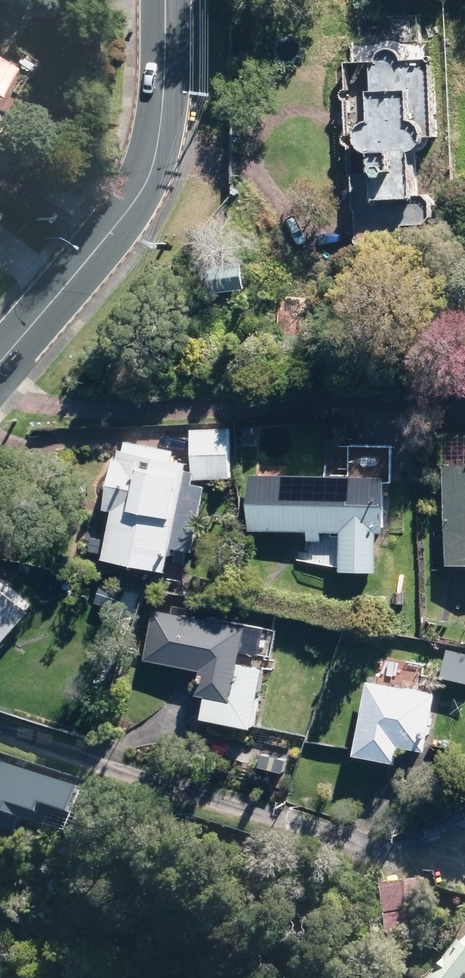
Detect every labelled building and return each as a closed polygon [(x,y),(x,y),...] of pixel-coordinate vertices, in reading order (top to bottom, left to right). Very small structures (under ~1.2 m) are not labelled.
[(361,44),(352,45),(353,65),(342,66),(343,95),(341,95),(340,95),(339,96),(339,97),(339,99),(339,100),(339,101),(340,102),(342,103),(343,103),(344,116),(344,128),(345,139),(343,139),(342,140),(341,141),(340,142),(340,143),(340,145),(341,146),(342,148),(343,148),(345,148),(346,179),(349,179),(350,214),(353,214),(354,241),(353,242),(353,243),(353,244),(353,245),(354,246),(355,247),(356,247),(357,247),(358,247),(359,246),(359,245),(360,244),(392,244),(393,245),(394,246),(395,246),(396,245),(397,245),(397,244),(398,243),(398,242),(397,241),(396,240),(395,240),(395,229),(423,229),(436,218),(435,201),(427,194),(419,194),(415,153),(418,149),(419,147),(419,144),(419,141),(418,138),(437,137),(434,62),(433,42),(421,43),(420,14),(360,17),(361,44)] [(320,300),(281,298),(278,334),(318,336),(320,300)] [(231,429),(196,430),(198,480),(232,479),(231,429)] [(184,469),(116,453),(105,502),(116,505),(104,558),(161,571),(184,469)] [(444,468),(446,567),(464,566),(464,468),(444,468)] [(381,484),(249,479),(247,530),(342,534),(341,569),(372,571),(374,533),(379,534),(381,484)] [(0,593),(0,642),(24,614),(0,593)] [(240,632),(152,613),(143,659),(200,671),(195,696),(225,703),(240,632)] [(432,700),(366,688),(353,756),(392,763),(395,747),(422,752),(432,700)] [(0,768),(0,807),(13,812),(17,802),(47,812),(50,801),(78,811),(86,787),(11,762),(8,771),(0,768)] [(5,836),(8,827),(21,831),(26,816),(13,812),(0,807),(0,834),(5,836)] [(421,885),(379,888),(383,938),(425,935),(421,885)] [(441,977),(464,977),(464,944),(441,977)]
